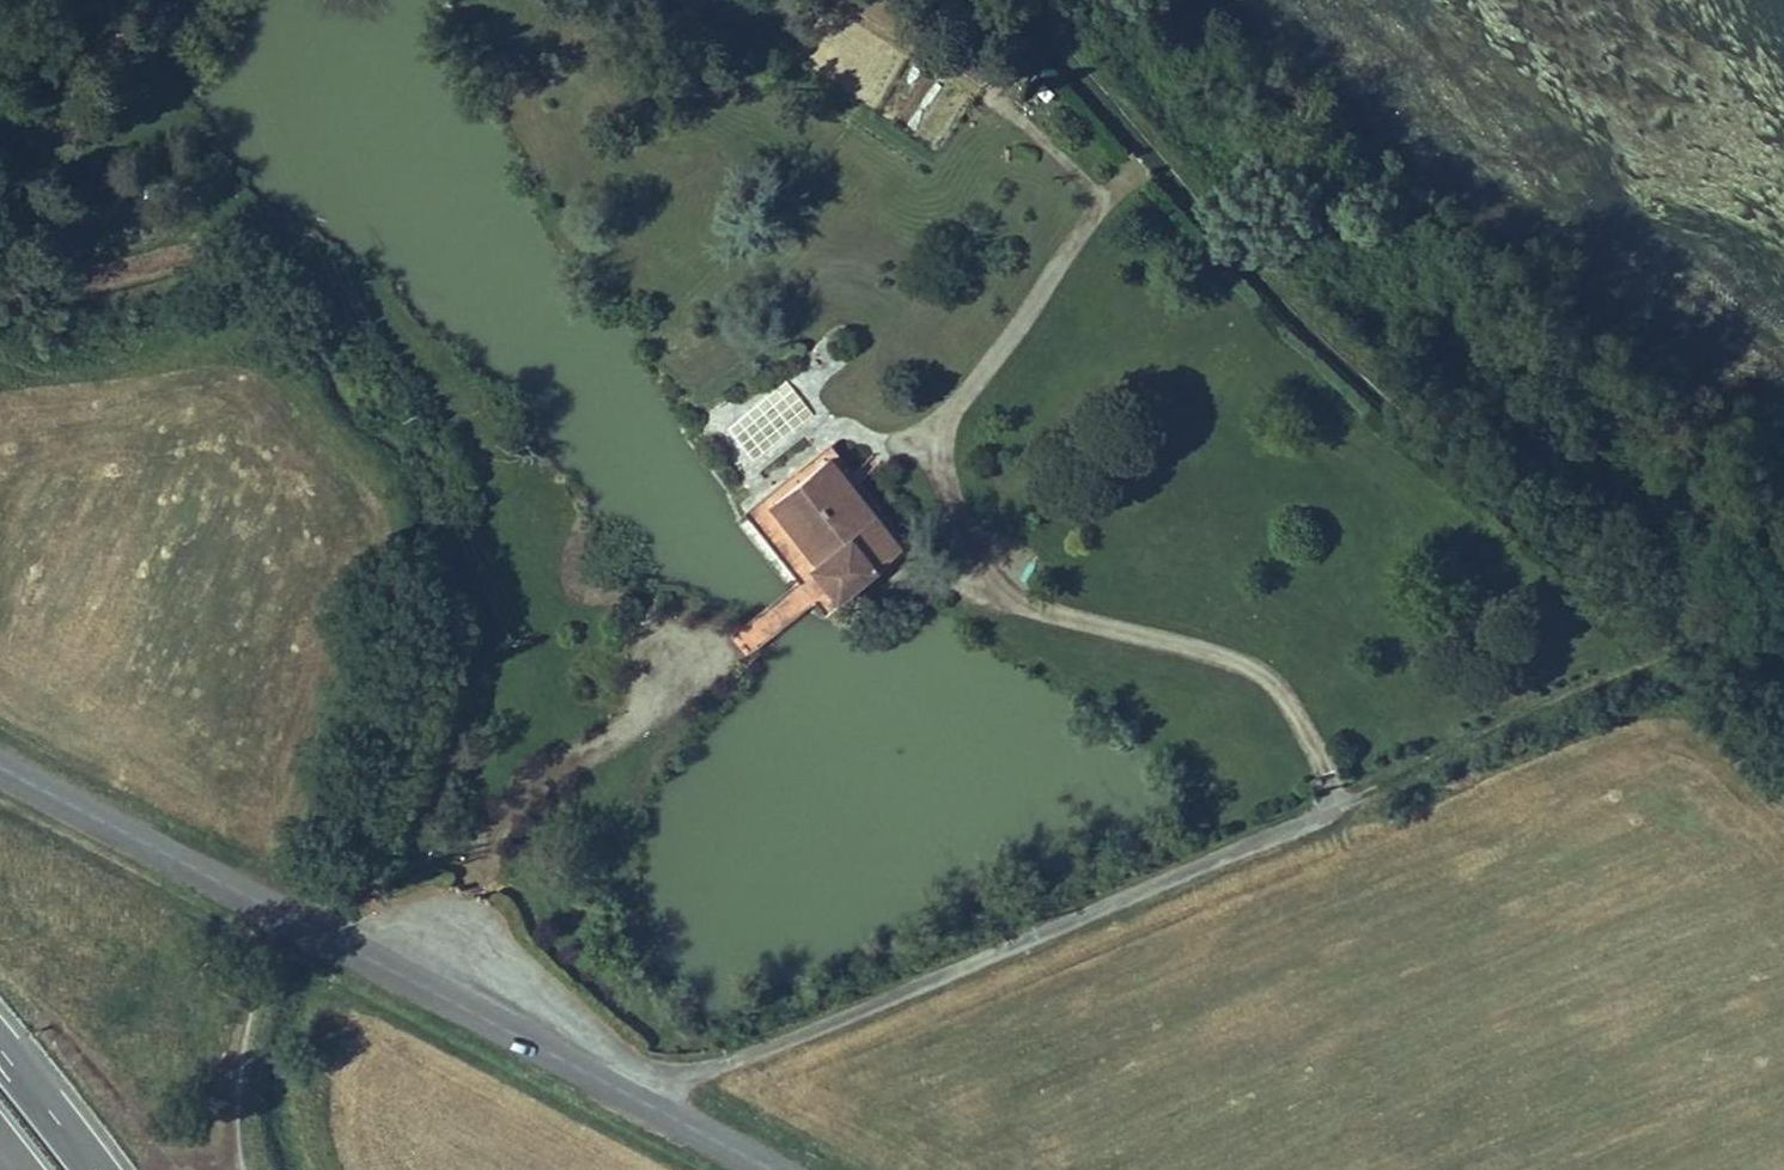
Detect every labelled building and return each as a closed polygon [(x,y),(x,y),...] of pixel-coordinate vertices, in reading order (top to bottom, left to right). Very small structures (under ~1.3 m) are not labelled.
[(827,456),(771,500),(815,557),(811,560),(834,591),(894,542),(827,456)] [(818,604),(834,591),(811,560),(815,557),(771,500),(750,517),(818,604)]
